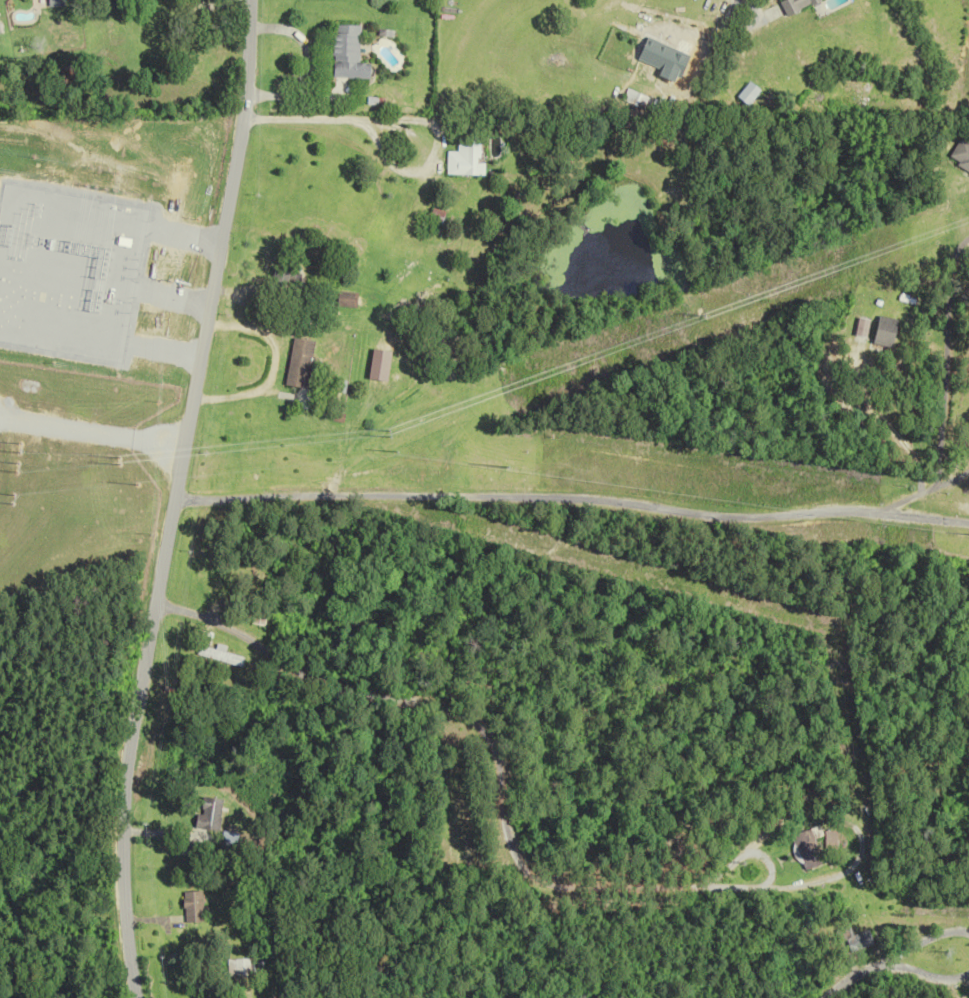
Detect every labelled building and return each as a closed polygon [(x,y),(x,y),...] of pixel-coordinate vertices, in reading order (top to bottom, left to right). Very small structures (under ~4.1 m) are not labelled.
[(47,8),(64,8),(64,0),(47,0),(47,8)] [(777,4),(784,17),(818,0),(784,0),(777,4)] [(333,78),(370,79),(370,63),(358,63),(359,25),(334,25),(333,78)] [(666,48),(644,38),(634,60),(656,70),(666,48)] [(748,106),(759,90),(747,81),(736,98),(748,106)] [(444,175),(483,175),(483,163),(477,163),(478,134),(456,134),(455,152),(444,152),(444,175)] [(962,135),(950,160),(968,169),(968,139),(962,135)] [(428,222),(440,225),(444,213),(432,209),(428,222)] [(294,288),(294,269),(270,269),(270,288),(294,288)] [(334,306),(356,308),(357,294),(335,291),(334,306)] [(875,344),(896,348),(901,320),(880,316),(875,344)] [(288,387),(310,388),(312,340),(291,339),(288,387)] [(370,380),(389,381),(391,350),(372,349),(370,380)] [(247,657),(220,650),(202,645),(199,655),(244,667),(247,657)] [(220,830),(221,798),(199,798),(198,829),(220,830)] [(810,872),(829,862),(811,828),(792,838),(810,872)] [(838,833),(829,833),(829,843),(838,843),(838,833)] [(182,891),(182,922),(201,922),(201,891),(182,891)] [(872,931),(850,938),(847,929),(839,931),(843,943),(854,940),(858,951),(876,944),(872,931)] [(249,959),(226,959),(226,976),(249,976),(249,959)]
